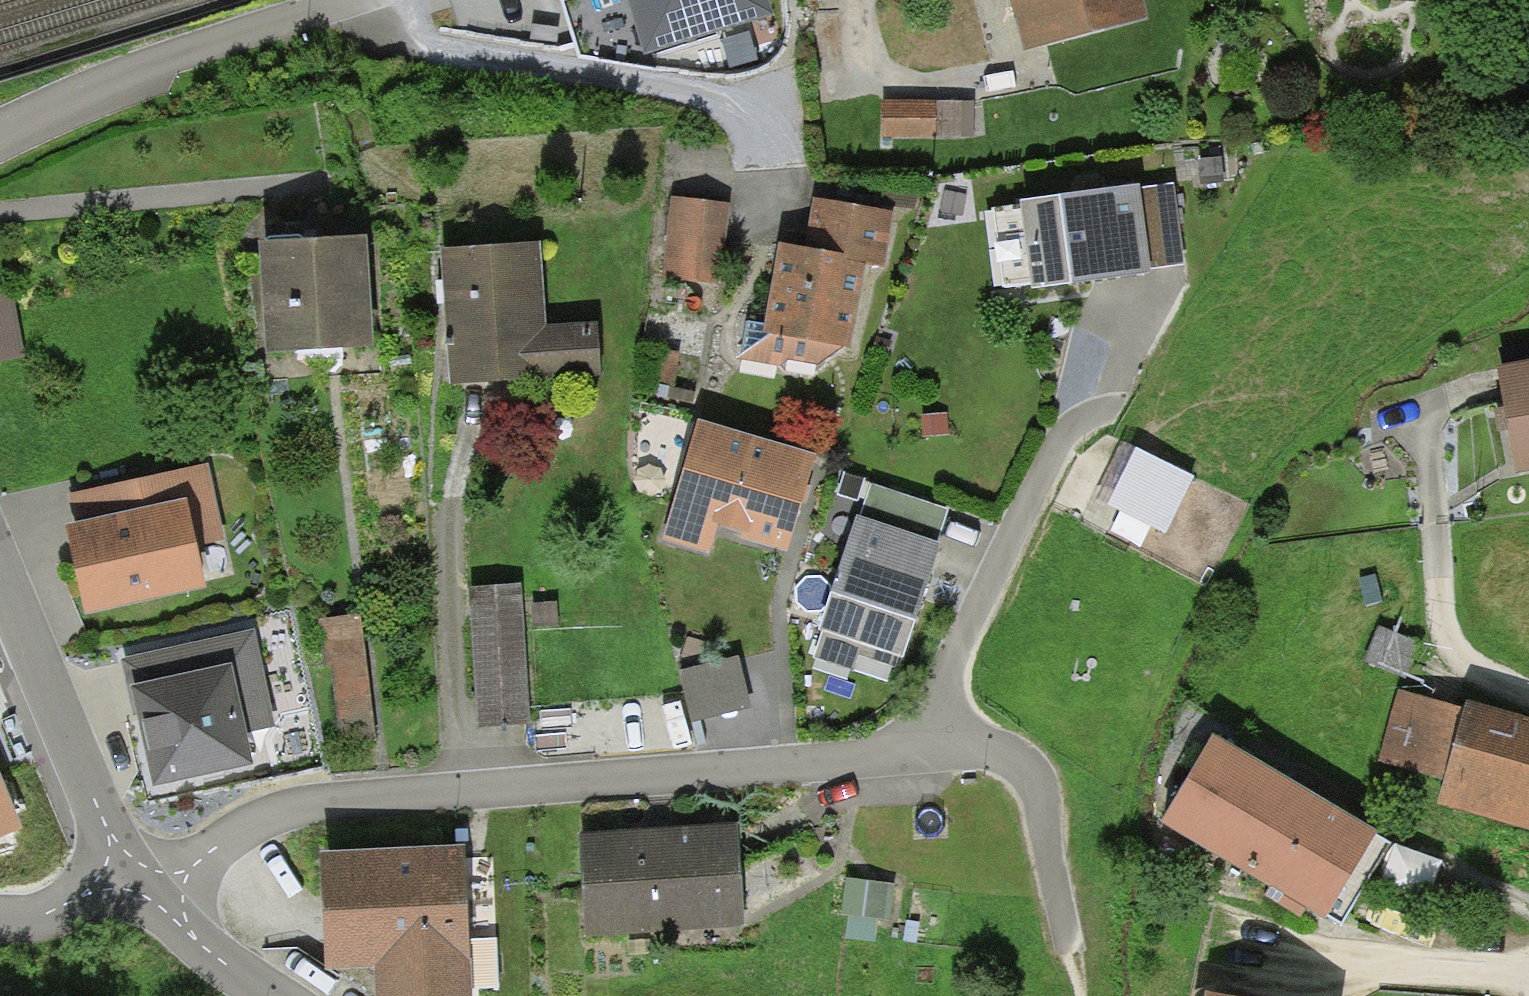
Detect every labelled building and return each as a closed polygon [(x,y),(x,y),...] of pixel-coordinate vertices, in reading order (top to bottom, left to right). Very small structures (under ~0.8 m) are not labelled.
[(562,1),(580,58),(641,65),(781,21),(775,0),(564,0),(562,1)] [(1024,53),(1148,20),(1143,0),(1010,0),(1024,53)] [(881,102),(881,138),(972,139),(973,102),(881,102)] [(1172,187),(1138,192),(1144,235),(1149,270),(1184,265),(1172,187)] [(1137,189),(1019,206),(1032,292),(1068,287),(1069,289),(1150,277),(1149,270),(1144,235),(1138,192),(1137,189)] [(728,206),(671,199),(661,279),(718,286),(728,206)] [(893,215),(812,201),(805,245),(803,251),(780,247),(764,336),(851,352),(866,266),(884,269),(893,215)] [(258,248),(265,358),(374,351),(367,241),(312,244),(258,248)] [(540,244),(439,251),(442,290),(449,388),(602,376),(598,324),(546,328),(540,244)] [(0,292),(0,365),(22,361),(11,291),(0,292)] [(1495,369),(1505,421),(1514,475),(1528,472),(1528,363),(1495,369)] [(815,458),(698,423),(663,541),(710,555),(718,528),(741,535),(740,538),(787,552),(804,494),(815,458)] [(1194,480),(1136,450),(1107,505),(1165,535),(1194,480)] [(69,497),(75,527),(186,503),(196,548),(223,542),(206,466),(69,497)] [(871,485),(860,520),(903,534),(937,545),(948,511),(871,485)] [(75,527),(64,529),(66,537),(84,619),(205,593),(196,548),(186,503),(75,527)] [(860,520),(856,519),(819,634),(902,662),(940,546),(937,545),(903,534),(860,520)] [(519,587),(470,590),(477,728),(527,725),(519,587)] [(557,604),(532,606),(533,630),(558,629),(557,604)] [(363,618),(320,622),(324,666),(332,665),(340,744),(376,740),(363,618)] [(1421,646),(1379,628),(1364,662),(1406,680),(1421,646)] [(252,631),(121,661),(141,748),(151,792),(253,769),(245,736),(275,729),(252,631)] [(738,657),(678,673),(691,725),(751,709),(738,657)] [(1466,704),(1464,711),(1398,692),(1378,764),(1444,782),(1437,807),(1528,832),(1528,721),(1466,704)] [(1375,834),(1213,740),(1162,825),(1272,888),(1293,901),(1306,909),(1325,920),(1375,834)] [(22,825),(0,771),(0,834),(22,825)] [(585,940),(745,930),(739,827),(658,831),(579,836),(585,940)] [(319,857),(323,921),(325,973),(374,970),(375,995),(472,995),(464,850),(319,857)] [(894,885),(846,879),(842,914),(890,920),(894,885)] [(1293,901),(1272,888),(1265,899),(1300,920),(1306,909),(1293,901)]
